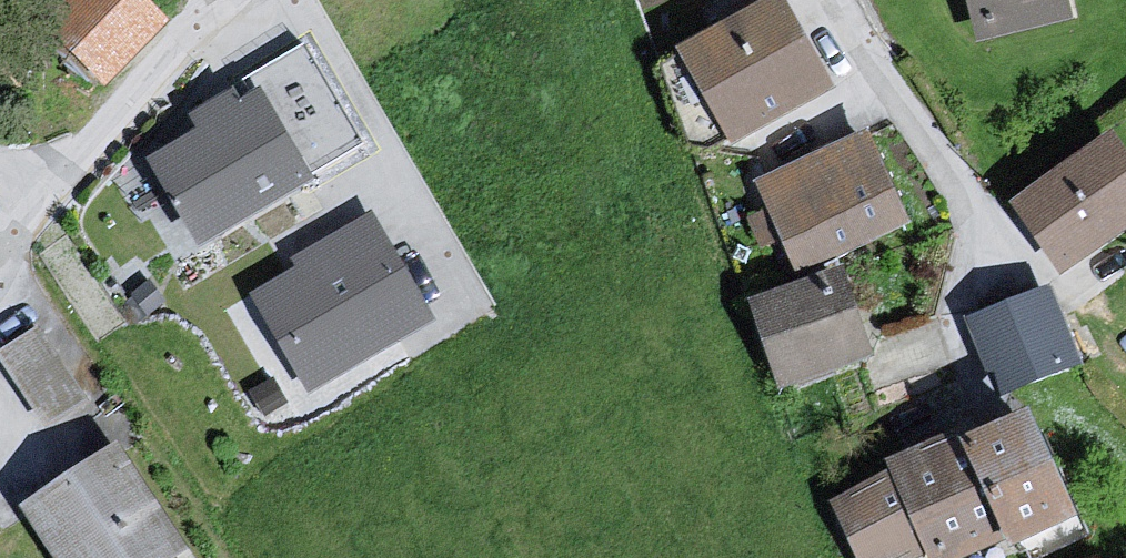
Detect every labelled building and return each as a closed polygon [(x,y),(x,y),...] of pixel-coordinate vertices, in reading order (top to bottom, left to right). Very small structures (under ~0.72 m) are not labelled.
[(37,36),(93,101),(159,38),(118,0),(72,0),(37,36)] [(976,52),(1075,33),(1068,0),(962,0),(976,52)] [(763,14),(658,68),(727,163),(825,108),(763,14)] [(184,147),(132,175),(191,255),(298,197),(248,104),(232,118),(221,97),(177,127),(184,147)] [(856,144),(748,195),(797,291),(906,237),(856,144)] [(999,217),(1053,287),(1125,236),(1125,199),(1096,156),(999,217)] [(288,293),(242,312),(304,409),(433,339),(359,230),(281,272),(288,293)] [(833,286),(745,311),(781,410),(862,388),(833,286)] [(1041,306),(960,336),(992,422),(1074,385),(1041,306)] [(46,412),(86,388),(42,316),(2,341),(46,412)] [(1015,431),(939,455),(983,554),(1061,539),(1015,431)] [(825,518),(841,557),(973,557),(983,554),(939,455),(876,474),(880,489),(825,518)] [(9,519),(35,557),(171,557),(103,456),(9,519)]
